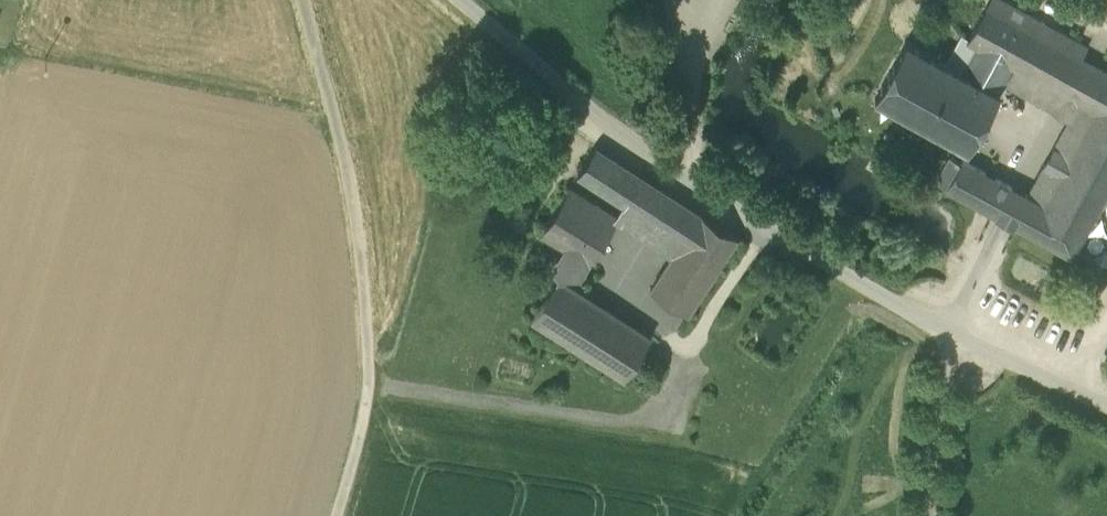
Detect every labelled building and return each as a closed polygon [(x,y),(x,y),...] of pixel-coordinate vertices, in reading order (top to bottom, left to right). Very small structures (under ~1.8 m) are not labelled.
[(988,4),(1025,25),(1031,15),(1004,0),(989,0),(987,3),(988,4)] [(988,4),(968,38),(1015,67),(1063,94),(1083,57),(1082,56),(1039,33),(1025,25),(988,4)] [(1031,15),(1025,25),(1039,33),(1045,23),(1031,15)] [(1088,47),(1045,23),(1039,33),(1082,56),(1088,47)] [(1006,85),(1015,67),(968,38),(964,35),(948,65),(961,72),(1011,92),(1006,85)] [(875,97),(981,146),(1011,92),(961,72),(948,65),(906,42),(875,97)] [(1097,65),(1083,57),(1063,94),(1077,102),(1097,65)] [(1087,228),(1106,192),(1106,70),(1097,65),(1077,102),(1096,112),(1062,174),(1052,191),(1044,205),(1087,228)] [(1015,67),(1006,85),(1068,120),(1044,164),(1062,174),(1096,112),(1077,102),(1063,94),(1015,67)] [(577,174),(624,205),(643,176),(596,146),(577,174)] [(936,181),(946,187),(960,162),(951,157),(936,181)] [(949,189),(998,215),(1013,188),(962,159),(960,162),(946,187),(949,189)] [(1042,185),(1052,191),(1062,174),(1044,164),(1035,181),(1042,185)] [(658,186),(643,176),(624,205),(640,215),(658,186)] [(1035,181),(1026,195),(1044,205),(1052,191),(1042,185),(1035,181)] [(738,237),(658,186),(640,215),(668,233),(660,247),(673,255),(650,290),(688,314),(738,237)] [(589,265),(590,266),(619,218),(617,217),(569,188),(541,235),(567,251),(589,265)] [(998,215),(1012,222),(1026,195),(1013,188),(998,215)] [(1044,205),(1026,195),(1012,222),(1072,257),(1087,228),(1044,205)] [(624,205),(617,217),(619,218),(660,247),(668,233),(640,215),(624,205)] [(552,274),(558,278),(559,277),(579,290),(583,284),(579,282),(589,265),(567,251),(561,261),(552,274)] [(651,336),(579,290),(559,277),(558,278),(531,320),(624,379),(651,336)]
